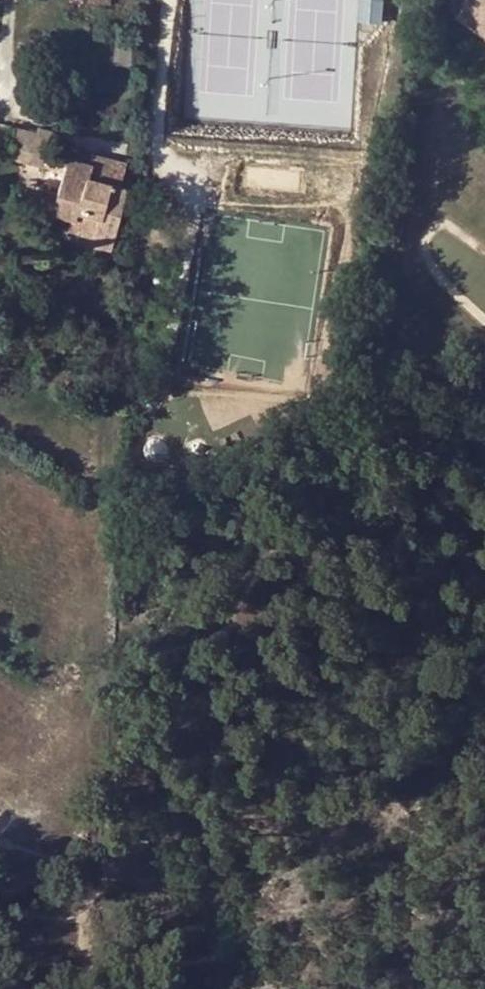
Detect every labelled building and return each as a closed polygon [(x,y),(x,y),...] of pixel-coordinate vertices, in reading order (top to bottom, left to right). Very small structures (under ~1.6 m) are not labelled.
[(473,8),(484,17),(484,0),(479,0),(473,8)] [(473,8),(462,24),(484,41),(484,17),(473,8)] [(127,57),(129,40),(111,39),(110,55),(127,57)] [(6,142),(37,150),(44,126),(32,123),(30,130),(10,123),(6,142)] [(35,163),(37,150),(6,142),(3,154),(35,163)] [(65,157),(51,211),(77,219),(75,225),(100,232),(105,220),(111,222),(120,186),(125,162),(93,153),(90,164),(65,157)]
